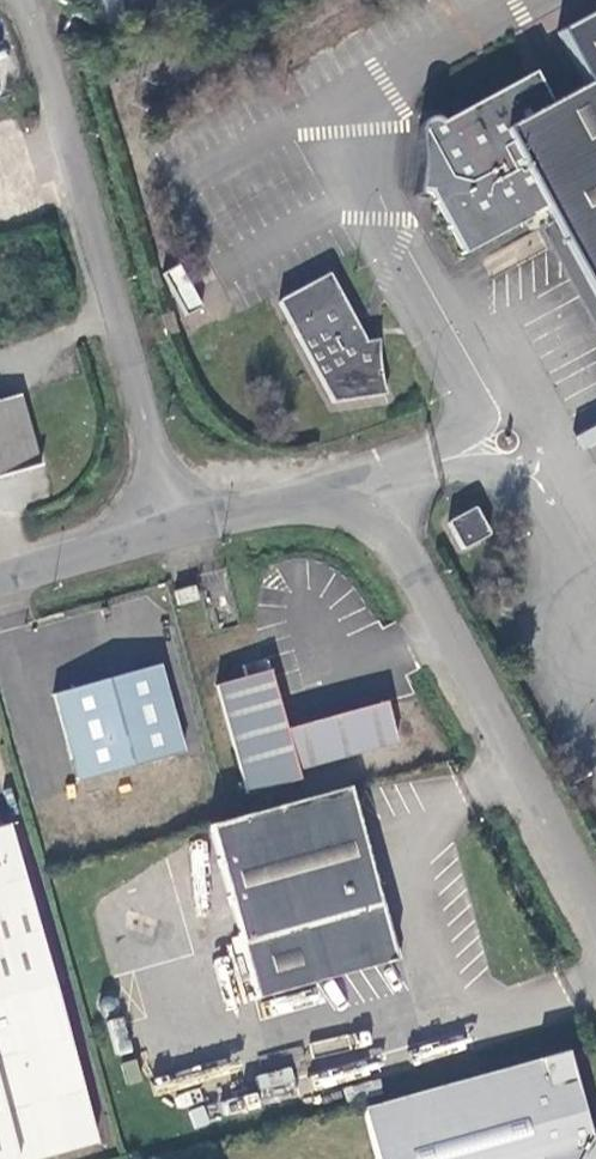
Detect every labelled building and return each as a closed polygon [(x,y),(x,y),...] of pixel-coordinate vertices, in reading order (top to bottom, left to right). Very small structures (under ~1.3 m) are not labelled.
[(416,139),(427,234),(452,276),(482,261),(541,229),(553,250),(562,245),(595,305),(595,14),(558,35),(586,85),(549,106),(530,71),(422,131),(416,139)] [(493,282),(553,250),(541,229),(482,261),(493,282)] [(327,273),(277,300),(330,402),(379,395),(374,358),(372,336),(360,336),(327,273)] [(0,396),(0,476),(43,463),(22,390),(0,396)] [(489,538),(474,512),(447,527),(462,552),(489,538)] [(195,589),(180,594),(183,607),(198,603),(195,589)] [(167,669),(56,699),(80,784),(190,755),(167,669)] [(218,691),(248,801),(303,785),(301,776),(403,749),(390,705),(289,732),(273,675),(218,691)] [(381,903),(349,791),(234,822),(211,828),(257,998),(402,958),(386,902),(381,903)] [(6,829),(0,831),(0,1158),(43,1158),(94,1145),(6,829)] [(113,1054),(129,1052),(124,1017),(108,1020),(113,1054)] [(594,1146),(570,1057),(478,1083),(363,1114),(375,1158),(595,1158),(595,1146),(594,1146)] [(262,1097),(296,1090),(291,1067),(257,1074),(262,1097)]
